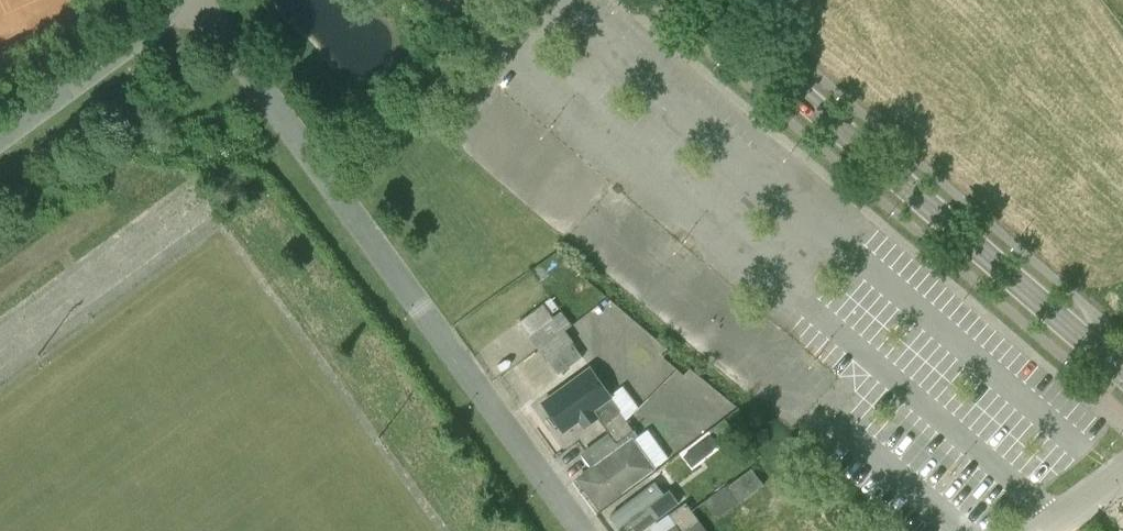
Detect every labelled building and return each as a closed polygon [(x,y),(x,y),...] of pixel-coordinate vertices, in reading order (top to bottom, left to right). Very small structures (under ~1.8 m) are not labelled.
[(544,303),(521,321),(531,335),(555,318),(544,303)] [(560,374),(583,357),(573,342),(549,360),(560,374)] [(593,365),(546,398),(571,435),(619,402),(593,365)] [(610,430),(627,417),(621,408),(604,421),(610,430)] [(617,438),(634,426),(627,417),(610,430),(617,438)] [(650,424),(579,477),(604,510),(674,458),(650,424)] [(753,468),(727,486),(706,502),(716,515),(720,516),(739,502),(764,484),(753,468)] [(612,514),(624,530),(630,530),(671,502),(657,482),(612,514)] [(676,523),(693,511),(687,502),(670,515),(676,523)] [(700,520),(693,511),(676,523),(682,530),(685,530),(700,520)]
